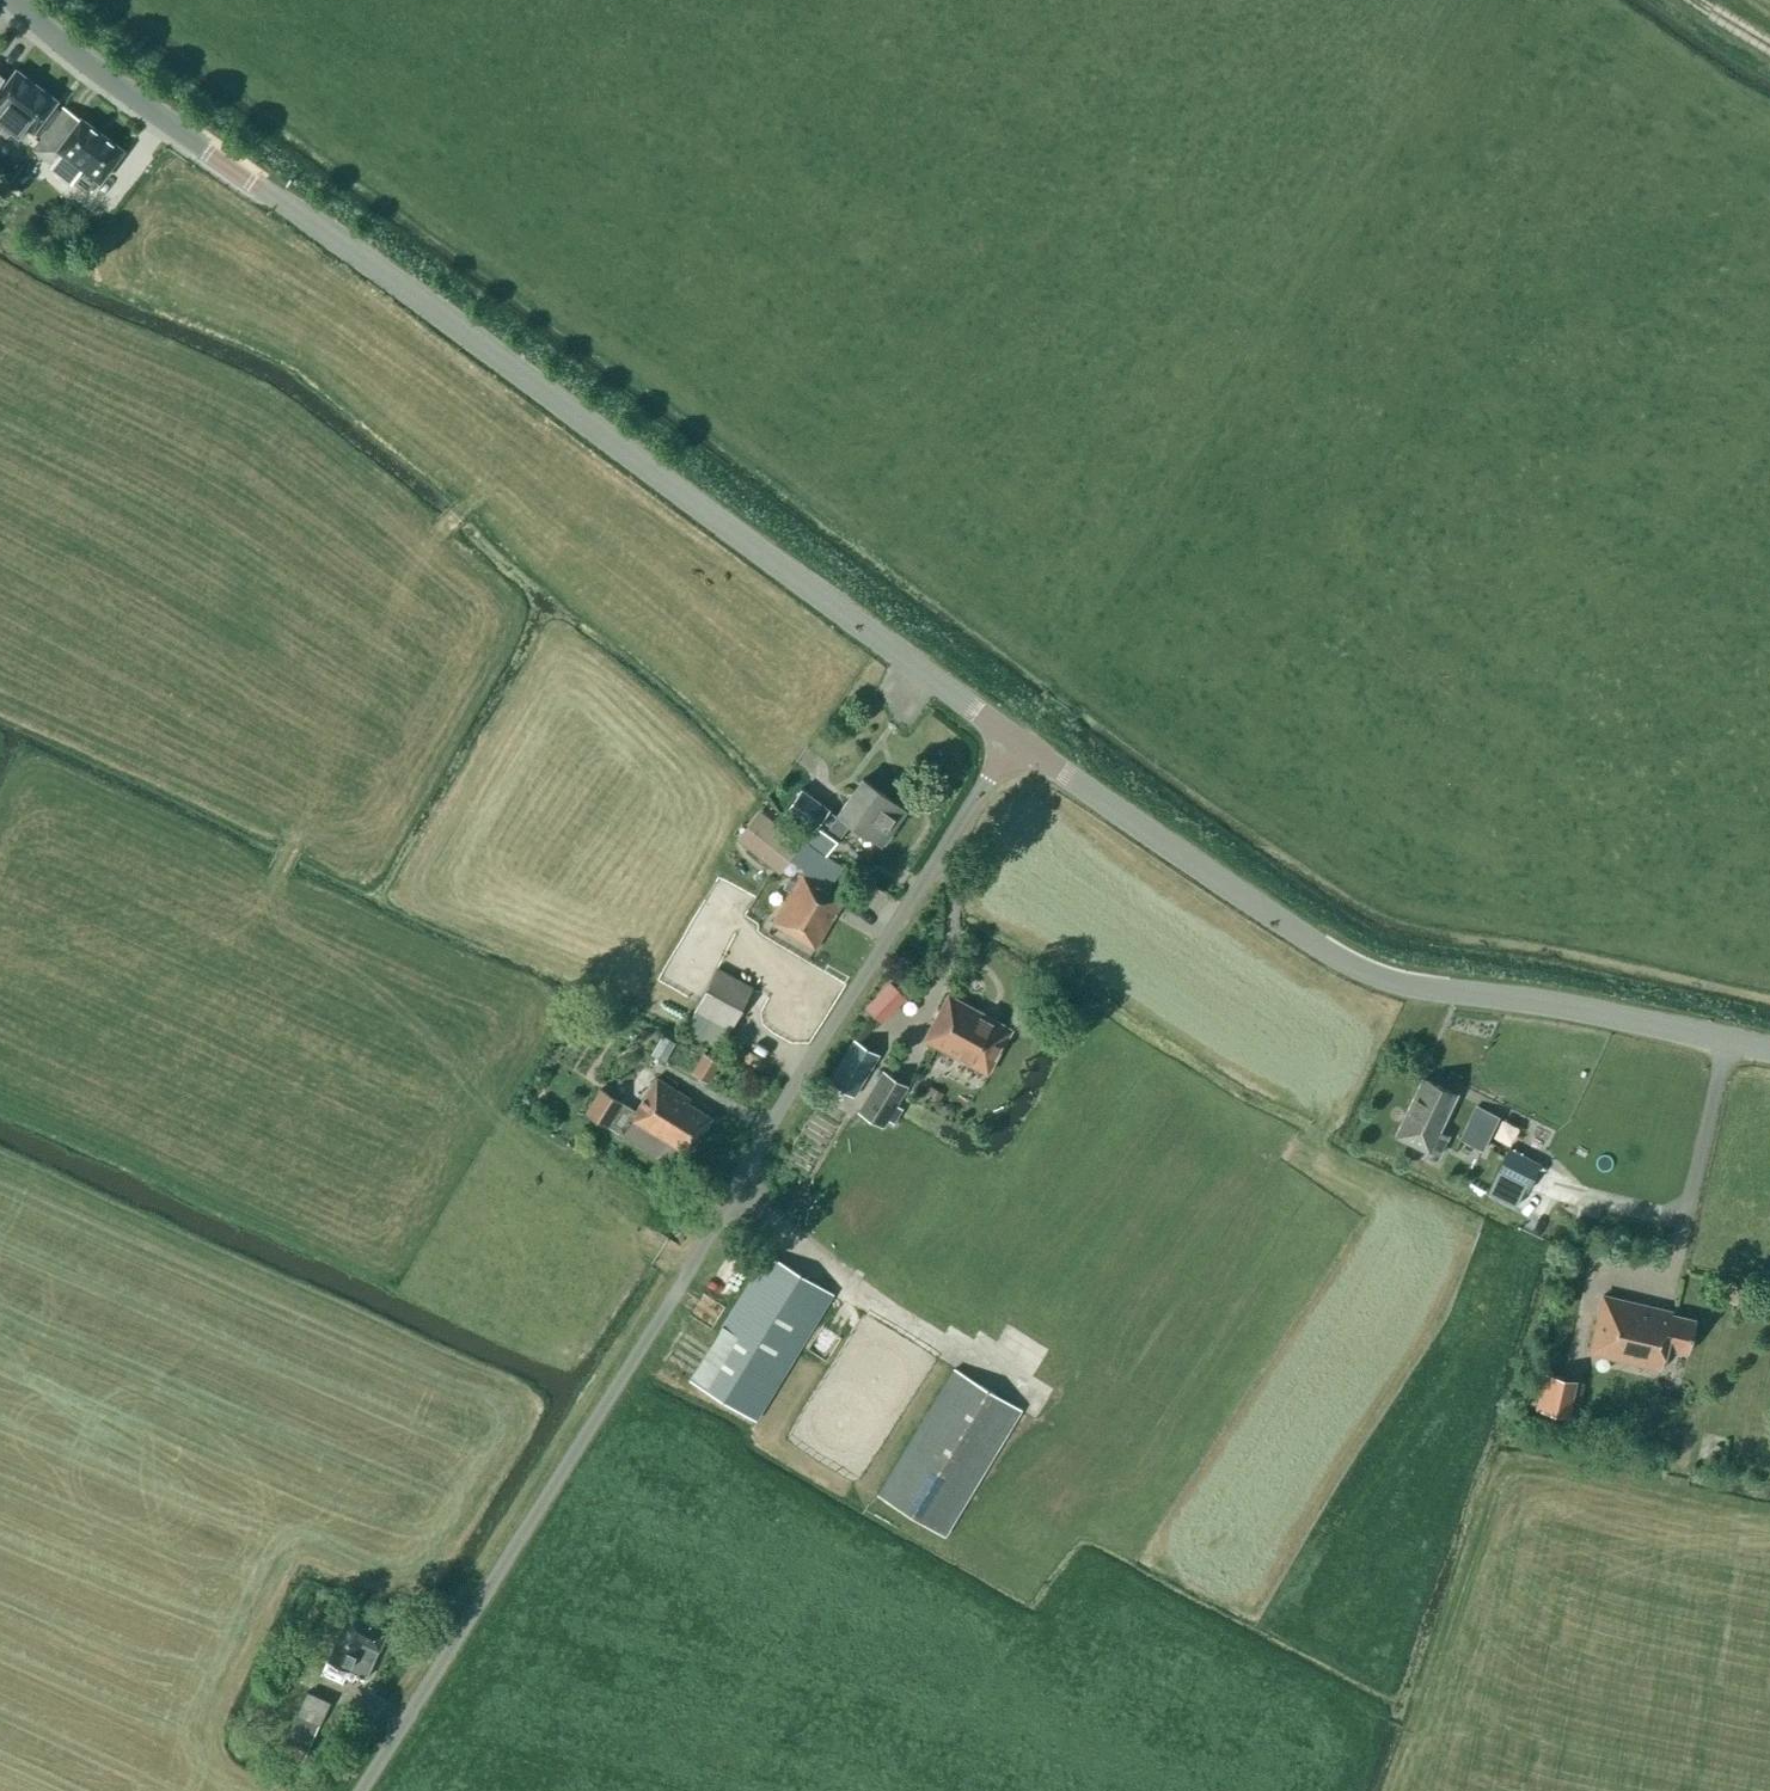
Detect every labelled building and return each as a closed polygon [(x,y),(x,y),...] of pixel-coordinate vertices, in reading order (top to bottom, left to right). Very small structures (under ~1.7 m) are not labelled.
[(2,80),(4,77),(0,74),(0,123),(8,129),(16,119),(34,133),(57,101),(14,69),(5,82),(2,80)] [(80,120),(63,108),(32,150),(31,150),(22,164),(33,172),(42,157),(72,180),(81,168),(100,182),(123,150),(81,118),(80,120)] [(827,855),(849,823),(865,834),(881,846),(906,811),(890,800),(862,779),(837,815),(838,815),(837,817),(828,811),(828,810),(800,790),(782,815),(809,834),(805,839),(827,855)] [(757,829),(739,858),(780,883),(797,855),(757,829)] [(844,900),(801,875),(771,923),(814,948),(835,914),(844,900)] [(752,985),(716,967),(693,1010),(729,1029),(752,985)] [(882,1016),(910,989),(894,972),(866,999),(882,1016)] [(924,1039),(987,1073),(1011,1029),(948,995),(924,1039)] [(651,1054),(664,1061),(675,1044),(662,1036),(651,1054)] [(879,1054),(854,1040),(829,1081),(854,1096),(879,1054)] [(691,1071),(708,1081),(719,1062),(702,1052),(691,1071)] [(908,1086),(882,1070),(857,1111),(883,1127),(908,1086)] [(688,1102),(691,1098),(657,1077),(636,1110),(622,1101),(601,1087),(586,1111),(607,1125),(609,1121),(624,1130),(623,1133),(679,1168),(689,1153),(712,1117),(688,1102)] [(1454,1093),(1420,1077),(1393,1135),(1427,1151),(1428,1149),(1437,1154),(1446,1134),(1437,1130),(1454,1093)] [(1459,1139),(1482,1151),(1498,1117),(1475,1104),(1459,1139)] [(1515,1158),(1506,1153),(1495,1175),(1488,1190),(1518,1199),(1523,1188),(1527,1190),(1539,1164),(1517,1153),(1515,1158)] [(689,1381),(755,1421),(833,1294),(767,1254),(689,1381)] [(1732,1285),(1728,1303),(1744,1306),(1748,1288),(1732,1285)] [(1667,1348),(1689,1353),(1696,1321),(1673,1316),(1673,1313),(1603,1297),(1589,1354),(1661,1371),(1667,1348)] [(877,1495),(944,1537),(1021,1410),(954,1369),(877,1495)] [(1578,1380),(1542,1371),(1534,1407),(1569,1415),(1578,1380)] [(346,1671),(364,1678),(385,1632),(347,1614),(321,1671),(342,1681),(346,1671)] [(281,1750),(304,1760),(330,1703),(307,1693),(281,1750)]
